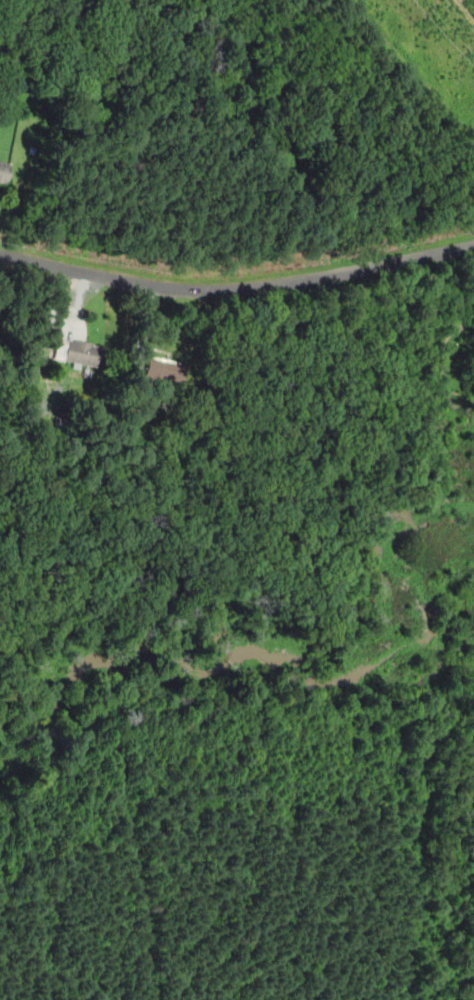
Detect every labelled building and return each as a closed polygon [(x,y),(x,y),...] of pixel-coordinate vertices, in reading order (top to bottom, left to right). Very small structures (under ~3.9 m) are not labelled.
[(8,183),(10,161),(0,160),(0,182),(8,183)] [(95,368),(100,345),(66,339),(62,362),(95,368)] [(181,387),(186,365),(151,357),(146,379),(181,387)]
